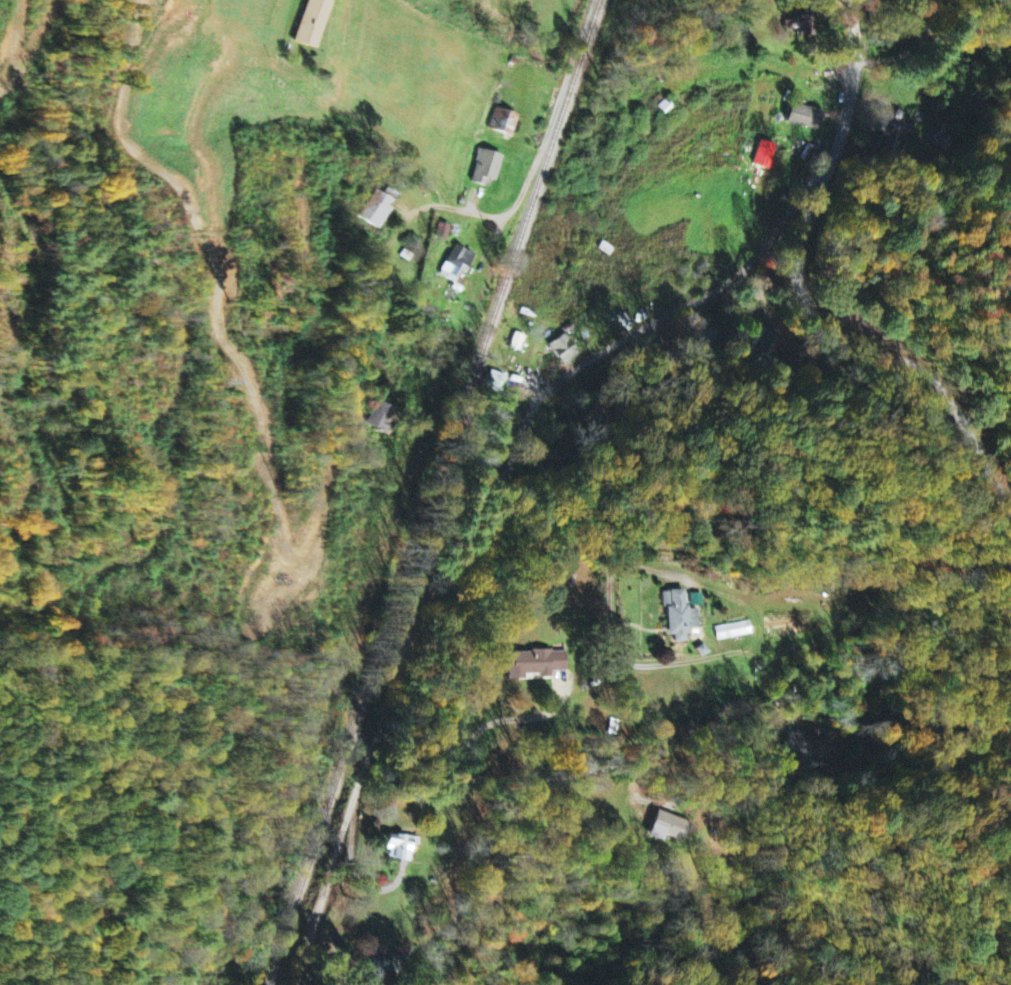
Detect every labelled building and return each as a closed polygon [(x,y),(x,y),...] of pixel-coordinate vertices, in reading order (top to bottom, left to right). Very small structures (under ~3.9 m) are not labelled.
[(315,51),(330,2),(323,0),(308,0),(294,44),(315,51)] [(797,39),(819,38),(818,29),(807,30),(807,17),(796,17),(797,39)] [(673,109),(665,100),(656,108),(665,117),(673,109)] [(826,114),(791,104),(785,123),(820,133),(826,114)] [(489,130),(512,138),(519,117),(497,109),(489,130)] [(916,121),(904,120),(905,114),(889,112),(884,152),(905,154),(908,131),(914,132),(916,121)] [(491,190),(502,157),(482,150),(471,183),(491,190)] [(362,218),(381,230),(398,202),(379,191),(362,218)] [(476,256),(454,246),(440,278),(452,284),(446,297),(455,301),(476,256)] [(548,346),(563,367),(579,356),(564,335),(548,346)] [(503,388),(505,375),(490,373),(488,386),(503,388)] [(699,633),(698,610),(686,611),(685,591),(666,592),(668,645),(686,644),(685,633),(699,633)] [(714,629),(717,642),(753,635),(750,621),(714,629)] [(507,680),(526,679),(526,677),(553,676),(553,672),(567,671),(566,650),(506,653),(507,680)] [(826,760),(828,737),(787,734),(786,757),(826,760)] [(682,845),(689,822),(656,811),(648,834),(682,845)] [(390,850),(389,859),(412,862),(416,838),(386,834),(384,849),(390,850)]
